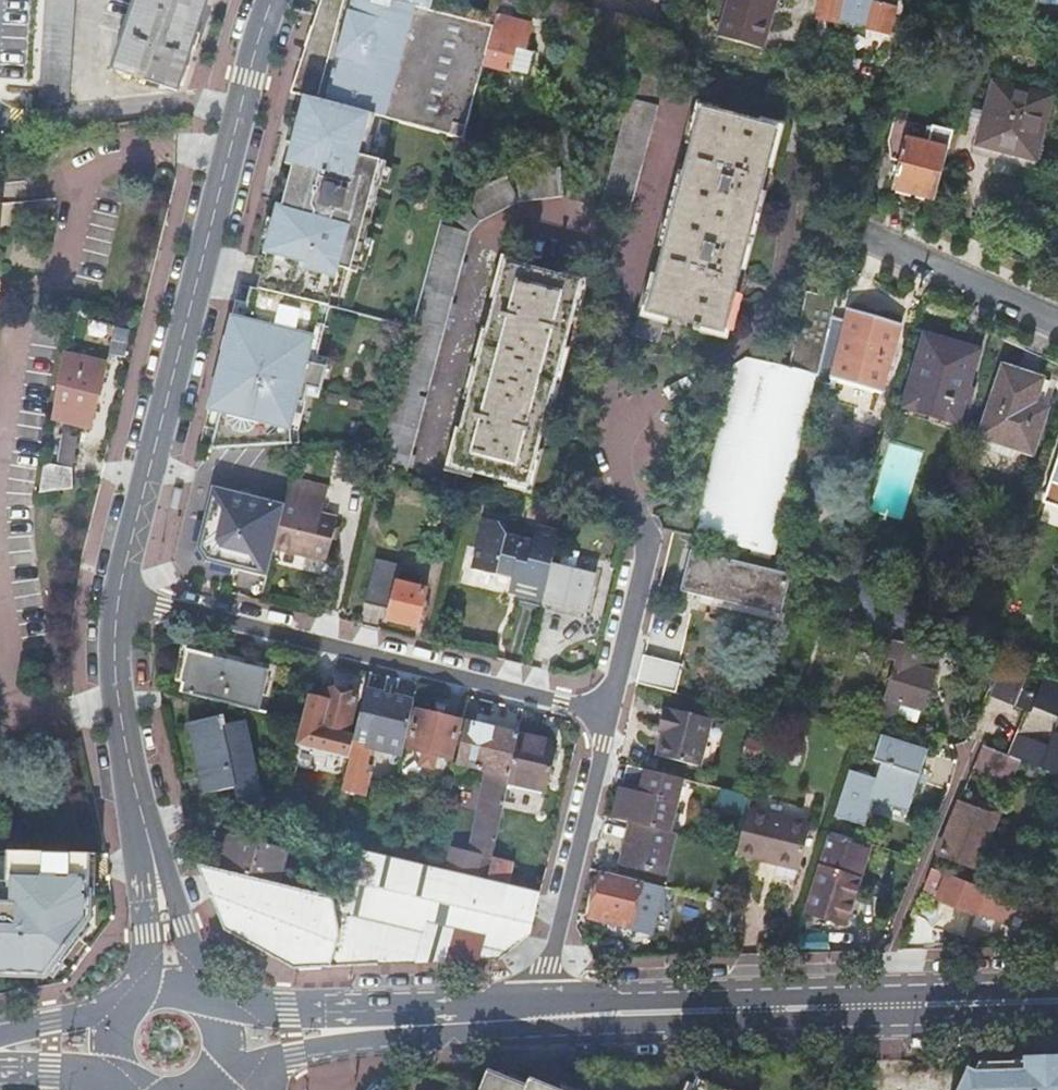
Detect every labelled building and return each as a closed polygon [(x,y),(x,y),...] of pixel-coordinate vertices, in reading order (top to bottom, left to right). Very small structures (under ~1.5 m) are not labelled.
[(39,107),(69,101),(75,0),(45,0),(39,107)] [(176,91),(206,0),(137,0),(114,70),(176,91)] [(341,8),(317,18),(301,65),(310,68),(308,74),(302,72),(299,82),(310,85),(306,98),(381,118),(385,119),(415,8),(384,0),(344,0),(341,8)] [(317,18),(341,8),(344,0),(323,0),(317,18)] [(430,12),(433,0),(384,0),(415,8),(430,12)] [(776,0),(729,0),(719,38),(763,50),(776,0)] [(819,20),(866,29),(866,32),(891,36),(898,7),(875,2),(875,0),(823,0),(819,20)] [(493,28),(483,64),(528,76),(535,52),(525,49),(526,44),(503,37),(510,13),(498,10),(493,28)] [(291,94),(306,98),(310,85),(299,82),(302,72),(308,74),(310,68),(301,65),(291,94)] [(993,82),(977,144),(1035,159),(1052,96),(993,82)] [(326,147),(370,159),(381,118),(306,98),(300,118),(295,139),(326,147)] [(601,212),(626,219),(653,114),(655,106),(631,100),(601,212)] [(653,114),(626,219),(628,219),(659,107),(655,106),(653,114)] [(646,314),(639,312),(633,336),(655,341),(661,317),(692,326),(691,331),(698,333),(699,327),(722,334),(776,130),(701,110),(700,112),(691,110),(637,310),(647,312),(646,314)] [(288,137),(295,139),(300,118),(294,117),(288,137)] [(892,188),(934,199),(951,131),(932,126),(927,143),(905,138),(892,188)] [(321,306),(329,308),(332,309),(337,311),(347,272),(357,274),(358,270),(366,239),(368,234),(362,233),(374,185),(380,186),(382,182),(385,168),(386,164),(370,160),(370,159),(326,147),(295,139),(293,144),(288,165),(294,167),(290,183),(287,192),(283,208),(278,207),(275,220),(269,242),(265,255),(268,256),(259,290),(321,306)] [(385,168),(382,182),(388,183),(392,170),(385,168)] [(518,173),(520,202),(564,198),(562,169),(518,173)] [(468,196),(481,222),(520,202),(507,177),(468,196)] [(281,190),(287,192),(290,183),(284,181),(281,190)] [(450,211),(470,233),(481,222),(460,201),(450,211)] [(269,242),(275,220),(269,219),(263,240),(269,242)] [(407,473),(470,233),(443,226),(381,461),(407,473)] [(366,239),(358,270),(365,271),(373,241),(366,239)] [(580,284),(506,264),(451,466),(526,486),(580,284)] [(212,449),(291,445),(290,431),(294,412),(301,414),(303,403),(305,396),(307,388),(320,391),(326,368),(315,365),(307,363),(321,306),(259,290),(253,289),(249,304),(243,327),(238,325),(231,354),(223,352),(217,375),(225,377),(218,407),(223,408),(217,431),(212,449)] [(694,537),(774,556),(816,377),(818,377),(819,372),(832,317),(836,300),(806,293),(789,370),(744,360),(731,370),(694,537)] [(243,327),(249,304),(236,300),(223,352),(231,354),(238,325),(243,327)] [(315,365),(329,308),(321,306),(307,363),(315,365)] [(832,317),(819,372),(832,375),(831,378),(879,393),(899,324),(848,310),(845,320),(832,317)] [(976,352),(924,336),(902,406),(955,422),(976,352)] [(104,365),(63,355),(53,418),(88,426),(104,365)] [(1040,408),(1048,383),(1001,367),(978,437),(1031,455),(1045,410),(1040,408)] [(204,428),(217,431),(223,408),(218,407),(225,377),(217,375),(204,428)] [(318,399),(320,391),(307,388),(305,396),(318,399)] [(291,445),(299,444),(300,444),(298,429),(305,404),(303,403),(301,414),(294,412),(290,431),(291,445)] [(1057,498),(1057,458),(1046,494),(1057,498)] [(76,470),(45,464),(40,493),(73,489),(76,470)] [(327,489),(290,479),(283,510),(273,549),(326,561),(336,519),(320,515),(327,489)] [(273,549),(283,510),(211,492),(197,548),(205,562),(266,577),(273,549)] [(553,566),(560,536),(538,530),(534,545),(507,538),(500,525),(486,521),(473,571),(497,577),(498,574),(514,578),(513,581),(511,591),(522,594),(545,600),(553,566)] [(790,575),(691,552),(680,593),(781,616),(790,575)] [(850,560),(844,558),(836,583),(862,604),(861,621),(890,642),(890,640),(892,641),(901,643),(910,613),(903,611),(896,614),(892,622),(894,625),(892,627),(887,623),(883,620),(877,617),(872,617),(870,616),(872,611),(873,605),(874,600),(873,600),(874,592),(870,588),(869,589),(860,583),(861,583),(855,578),(851,583),(849,582),(853,567),(850,560)] [(401,566),(374,560),(363,603),(391,610),(389,620),(417,627),(426,590),(397,583),(401,566)] [(545,600),(544,601),(587,612),(595,576),(553,566),(545,600)] [(520,604),(542,610),(544,601),(545,600),(522,594),(520,604)] [(892,641),(892,642),(886,660),(898,663),(886,701),(875,697),(869,714),(894,723),(900,704),(923,711),(934,675),(933,675),(940,652),(901,643),(892,641)] [(188,655),(179,693),(265,714),(266,713),(259,711),(268,673),(211,660),(212,658),(184,652),(184,654),(188,655)] [(683,668),(643,658),(636,685),(676,695),(683,668)] [(1002,668),(990,698),(1028,713),(1010,757),(1021,762),(1057,777),(1057,735),(1054,733),(1057,722),(1057,682),(1047,679),(1040,695),(1025,689),(1031,675),(1002,668)] [(399,698),(366,690),(353,742),(355,743),(348,774),(347,774),(343,790),(366,796),(369,784),(362,783),(371,747),(391,751),(403,754),(414,702),(412,701),(399,698)] [(348,735),(357,699),(327,692),(315,740),(327,743),(331,731),(348,735)] [(657,758),(706,770),(717,722),(668,710),(668,712),(664,710),(658,734),(663,735),(657,758)] [(461,722),(417,712),(408,751),(424,755),(421,768),(434,771),(437,757),(452,761),(461,722)] [(209,813),(212,814),(208,797),(236,790),(240,807),(264,801),(246,724),(227,728),(225,718),(189,726),(209,813)] [(465,726),(457,765),(488,773),(469,855),(488,860),(492,860),(493,858),(508,784),(518,737),(465,726)] [(556,745),(518,737),(508,784),(545,794),(556,745)] [(854,768),(850,770),(834,821),(863,831),(864,830),(862,830),(872,799),(907,810),(905,818),(907,819),(929,750),(928,750),(927,752),(881,737),(874,761),(881,764),(876,779),(871,777),(870,773),(854,768)] [(1021,762),(1010,757),(994,751),(983,747),(970,779),(1008,794),(1021,762)] [(642,793),(647,772),(628,768),(622,788),(642,793)] [(668,834),(681,780),(647,772),(642,793),(622,788),(614,820),(631,824),(668,834)] [(719,807),(723,791),(693,783),(689,801),(718,809),(719,807)] [(748,810),(751,797),(723,791),(719,807),(747,814),(748,810)] [(978,812),(960,805),(940,854),(976,870),(999,813),(980,805),(978,812)] [(810,826),(748,810),(747,814),(738,851),(736,857),(799,873),(810,826)] [(666,874),(675,835),(668,834),(631,824),(621,864),(666,874)] [(220,871),(279,886),(288,851),(229,836),(220,871)] [(870,852),(828,839),(804,913),(846,926),(870,852)] [(356,842),(355,849),(356,850),(366,852),(367,845),(356,842)] [(485,873),(488,860),(469,855),(443,849),(440,862),(485,873)] [(366,852),(356,850),(355,854),(340,901),(518,945),(531,934),(540,895),(510,887),(488,882),(366,852)] [(47,974),(87,920),(89,853),(0,851),(0,973),(47,974)] [(492,860),(488,882),(510,887),(515,864),(493,858),(492,860)] [(220,871),(199,866),(223,930),(296,969),(500,958),(518,945),(340,901),(279,886),(220,871)] [(592,915),(593,916),(591,921),(628,930),(629,925),(631,925),(641,886),(602,876),(592,915)] [(974,913),(983,890),(948,876),(938,900),(974,913)] [(1033,930),(1041,913),(1029,909),(1021,926),(1033,930)] [(1030,1061),(1030,1066),(976,1068),(973,1073),(966,1070),(956,1089),(1057,1089),(1057,1060),(1030,1061)] [(486,1071),(478,1089),(525,1089),(526,1087),(486,1071)] [(529,1080),(526,1087),(525,1089),(554,1089),(529,1080)] [(698,1080),(696,1086),(694,1089),(723,1089),(698,1080)]
